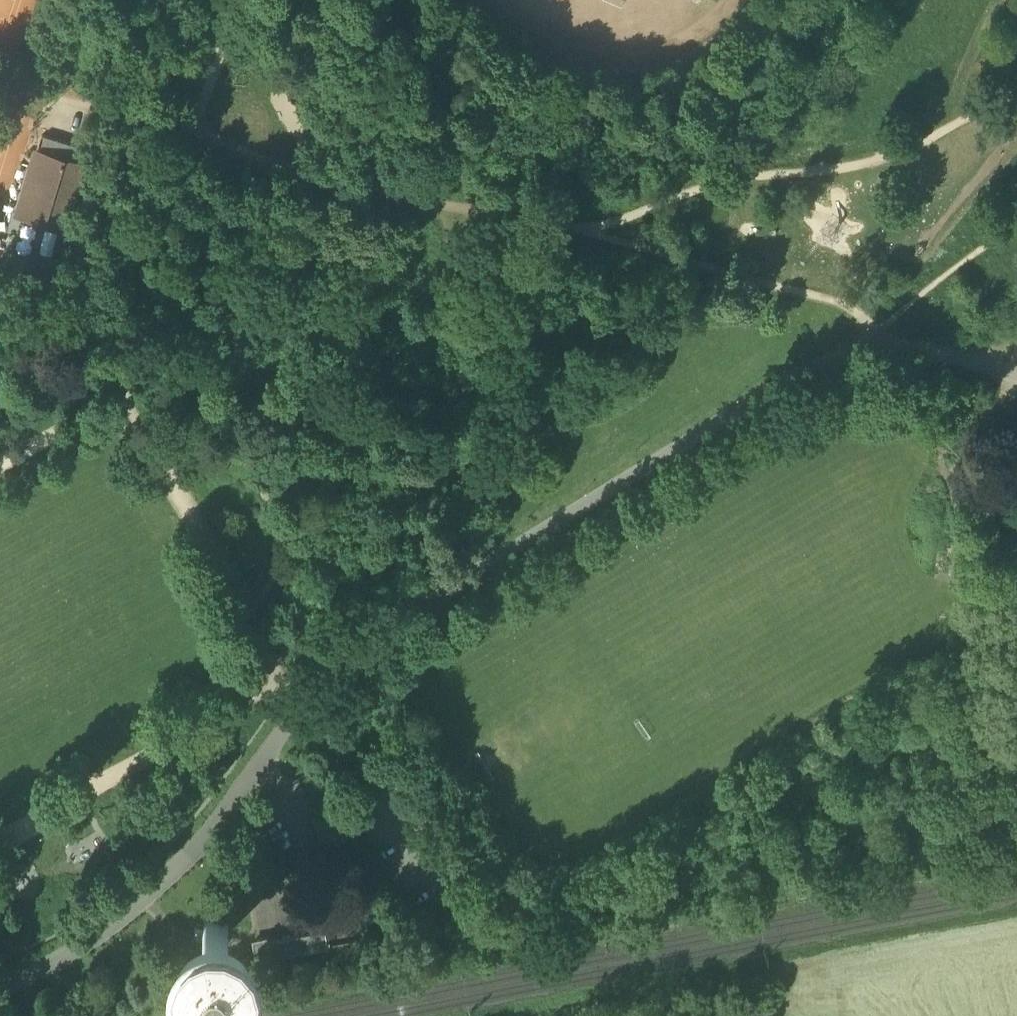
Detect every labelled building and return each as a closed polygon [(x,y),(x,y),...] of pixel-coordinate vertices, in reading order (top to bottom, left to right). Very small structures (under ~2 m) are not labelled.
[(62,157),(83,163),(88,147),(45,134),(40,150),(62,157)] [(22,212),(65,225),(83,163),(62,157),(40,150),(22,212)] [(1009,770),(1016,815),(1016,768),(1009,770)] [(86,862),(91,872),(109,863),(103,853),(86,862)] [(228,932),(228,930),(227,925),(224,921),(220,918),(216,917),(212,918),(208,920),(205,924),(203,929),(204,934),(206,938),(209,940),(214,942),(218,942),(223,940),(226,937),(228,932)] [(269,939),(272,956),(328,946),(325,929),(269,939)]
